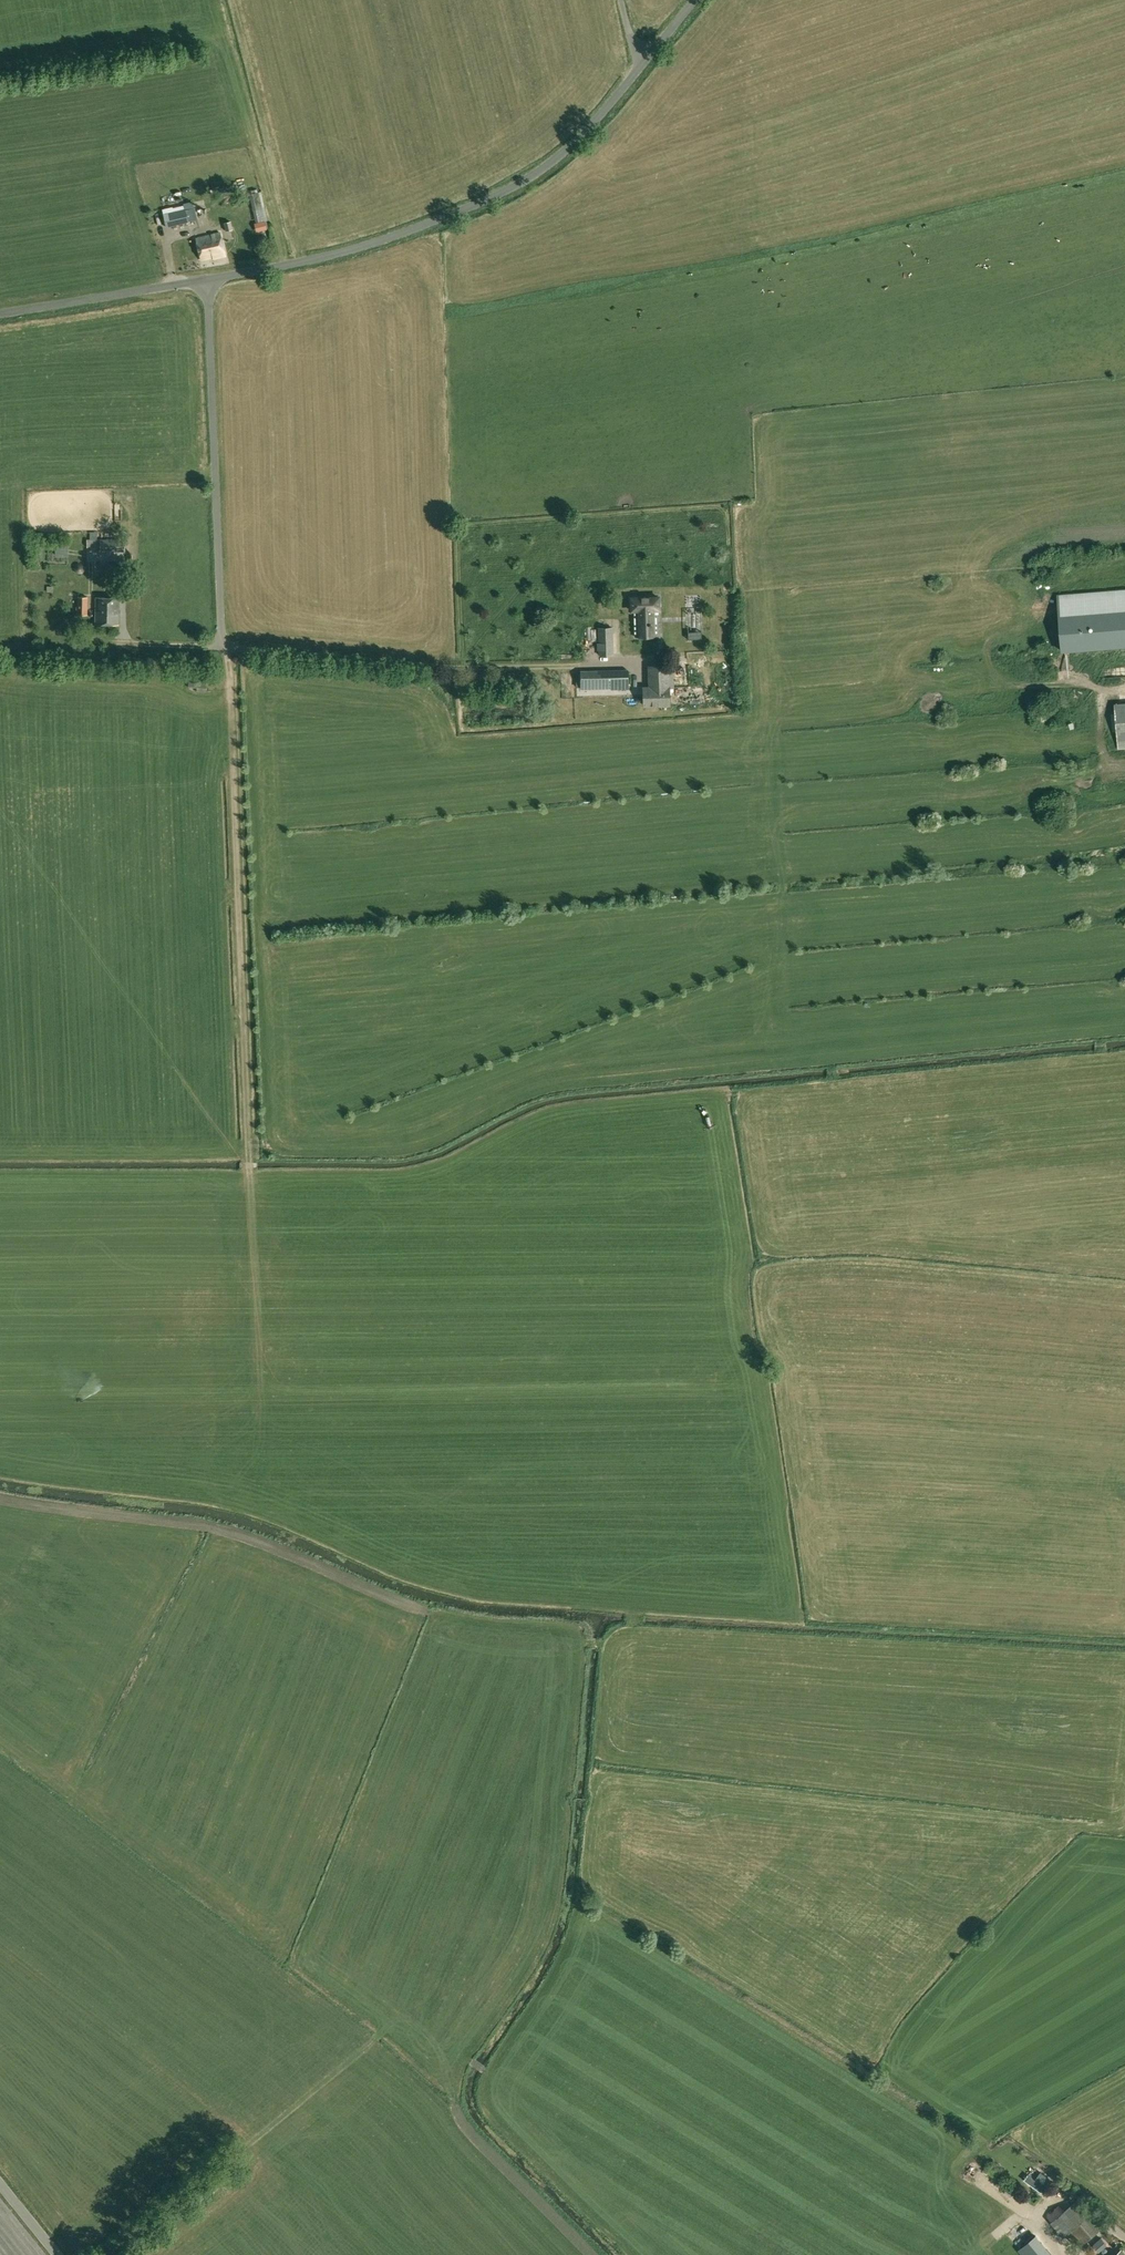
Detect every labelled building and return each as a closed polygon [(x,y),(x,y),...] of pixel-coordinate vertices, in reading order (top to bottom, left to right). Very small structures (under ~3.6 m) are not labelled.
[(249,194),(253,210),(254,209),(256,216),(264,214),(259,192),(249,194)] [(189,222),(185,209),(184,203),(161,209),(166,227),(189,222)] [(185,209),(188,221),(197,218),(194,207),(185,209)] [(233,229),(231,221),(223,223),(225,231),(233,229)] [(225,255),(220,232),(196,238),(201,259),(213,256),(213,258),(225,255)] [(87,547),(101,548),(101,551),(125,551),(125,539),(87,539),(87,547)] [(60,552),(69,552),(69,540),(59,540),(59,552),(56,552),(56,568),(66,568),(66,561),(60,561),(60,552)] [(658,606),(658,593),(631,594),(631,607),(633,607),(634,632),(656,632),(656,606),(658,606)] [(88,615),(88,597),(77,596),(77,614),(88,615)] [(118,624),(119,597),(96,597),(95,623),(118,624)] [(613,654),(612,627),(598,628),(599,654),(613,654)] [(643,706),(671,705),(669,665),(647,664),(647,685),(642,686),(643,706)] [(627,669),(580,670),(580,690),(628,689),(627,669)] [(1116,704),(1118,737),(1119,748),(1124,748),(1124,703),(1116,704)] [(1035,2179),(1046,2187),(1051,2179),(1040,2172),(1035,2179)] [(1028,2174),(1024,2180),(1042,2192),(1046,2187),(1035,2179),(1028,2174)] [(1070,2231),(1082,2245),(1103,2226),(1079,2198),(1051,2221),(1064,2237),(1070,2231)] [(1023,2254),(1053,2254),(1036,2235),(1018,2250),(1023,2254)] [(1093,2245),(1098,2251),(1106,2245),(1100,2238),(1093,2245)]
